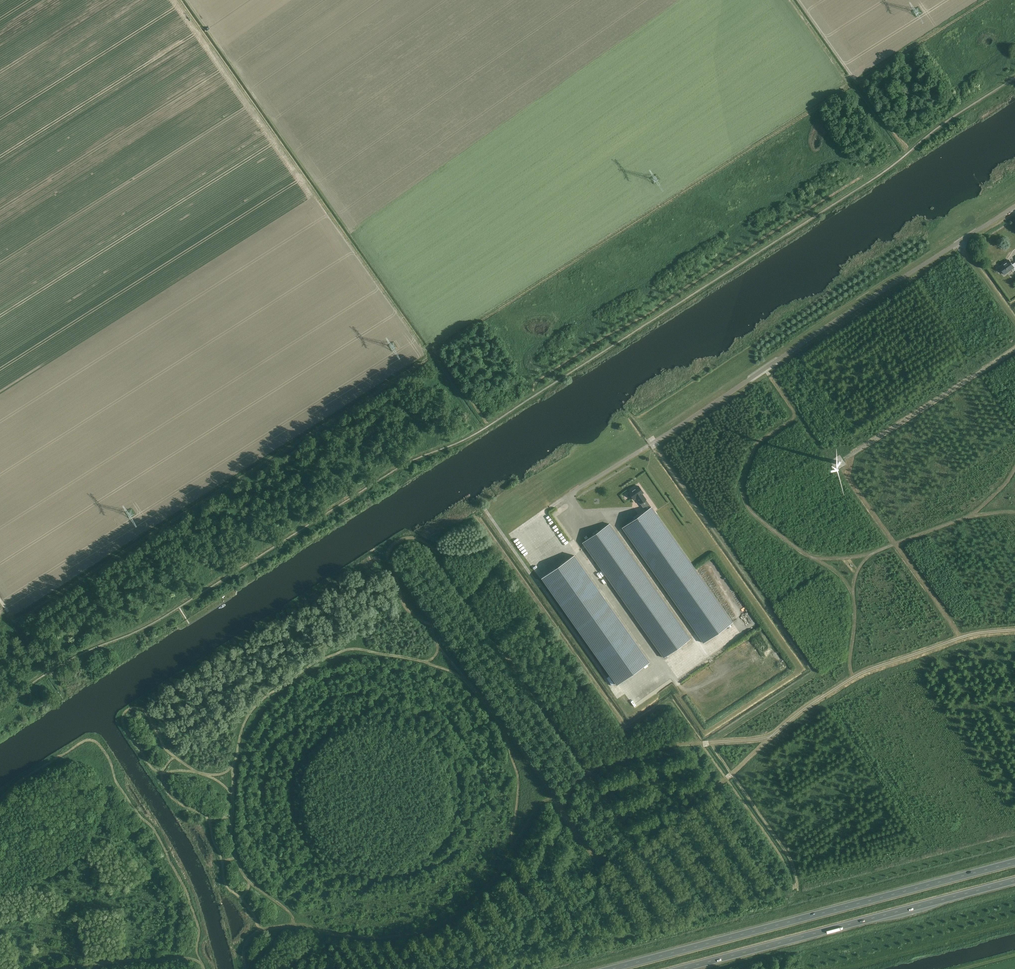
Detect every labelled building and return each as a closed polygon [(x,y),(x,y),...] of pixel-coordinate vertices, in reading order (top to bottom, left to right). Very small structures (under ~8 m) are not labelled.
[(1009,260),(1003,264),(1004,264),(999,267),(1005,275),(1011,270),(1013,272),(1014,271),(1014,262),(1012,265),(1009,260)] [(643,492),(638,486),(629,493),(633,499),(636,497),(637,499),(640,504),(646,499),(642,493),(643,492)] [(651,507),(622,528),(703,643),(732,622),(651,507)] [(566,518),(567,520),(570,519),(566,510),(560,513),(563,519),(566,518)] [(552,518),(560,528),(565,524),(557,514),(552,518)] [(690,638),(609,524),(582,543),(663,657),(690,638)] [(541,578),(616,684),(649,661),(574,555),(541,578)] [(731,633),(737,628),(734,624),(728,630),(731,633)] [(708,665),(703,669),(706,674),(711,670),(708,665)]
